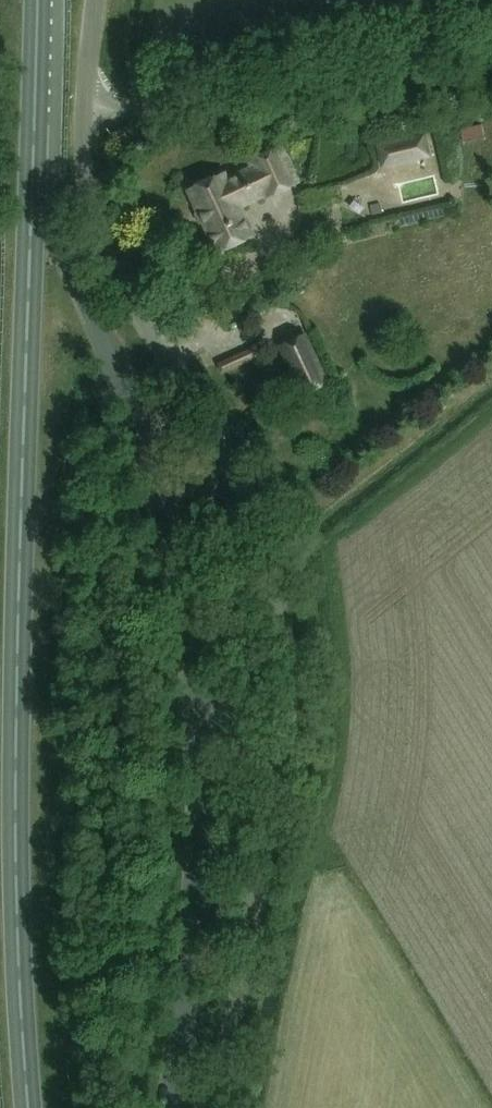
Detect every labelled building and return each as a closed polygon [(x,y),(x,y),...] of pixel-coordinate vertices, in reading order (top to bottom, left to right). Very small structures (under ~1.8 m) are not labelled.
[(414,123),(411,105),(381,111),(384,129),(414,123)] [(419,156),(416,138),(386,145),(389,162),(419,156)] [(225,175),(188,192),(216,252),(252,236),(240,210),(298,183),(282,148),(249,163),(252,171),(228,182),(225,175)] [(279,281),(256,291),(277,339),(301,328),(279,281)] [(277,347),(300,397),(329,383),(306,334),(277,347)] [(220,365),(224,375),(255,360),(250,351),(220,365)]
